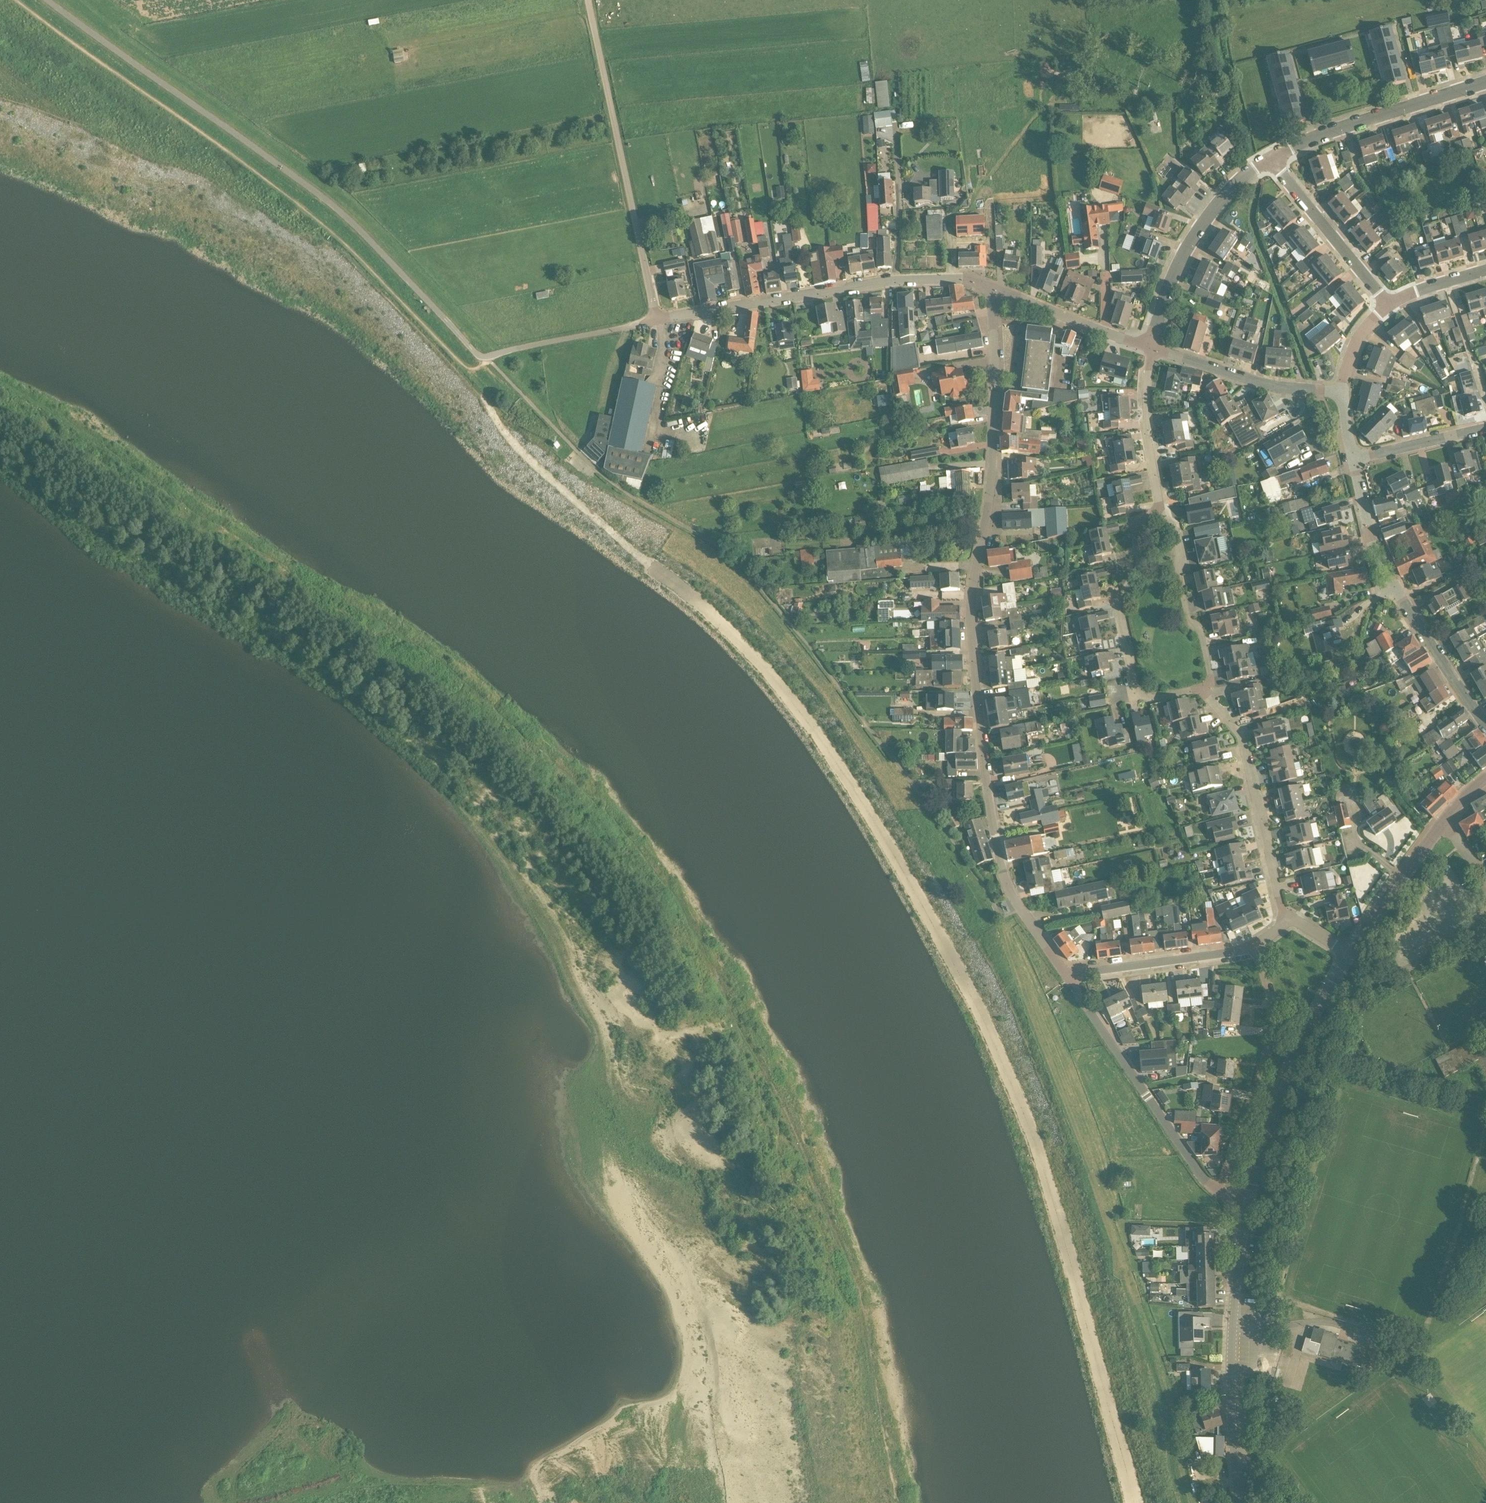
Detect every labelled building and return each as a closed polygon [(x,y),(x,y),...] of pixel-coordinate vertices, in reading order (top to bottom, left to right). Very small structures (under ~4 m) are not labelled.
[(1447,13),(1426,17),(1428,28),(1449,24),(1447,13)] [(1471,64),(1466,44),(1454,47),(1453,43),(1453,42),(1449,27),(1443,28),(1445,37),(1450,57),(1455,56),(1458,66),(1470,63),(1470,64),(1471,64)] [(1391,28),(1369,34),(1384,88),(1405,83),(1391,28)] [(1480,48),(1485,46),(1482,32),(1476,34),(1478,41),(1466,44),(1471,64),(1471,62),(1483,59),(1480,48)] [(1450,57),(1445,37),(1438,38),(1440,46),(1442,52),(1430,56),(1435,75),(1434,73),(1447,70),(1444,59),(1450,57)] [(1417,59),(1416,55),(1417,54),(1413,39),(1407,40),(1413,68),(1419,67),(1422,76),(1434,73),(1434,75),(1435,75),(1430,56),(1417,59)] [(1355,64),(1349,42),(1308,54),(1313,75),(1355,64)] [(1306,122),(1288,54),(1267,59),(1285,128),(1306,122)] [(873,82),(877,108),(888,107),(884,81),(873,82)] [(1208,95),(1217,92),(1216,87),(1203,91),(1203,92),(1201,108),(1206,108),(1208,95)] [(1474,124),(1479,122),(1481,130),(1485,128),(1485,120),(1482,106),(1470,109),(1474,124)] [(1458,113),(1465,135),(1469,134),(1467,126),(1474,124),(1470,109),(1458,113)] [(1147,113),(1150,123),(1157,121),(1155,111),(1147,113)] [(892,126),(892,123),(890,112),(874,114),(876,128),(892,126)] [(863,117),(864,131),(874,130),(873,116),(863,117)] [(1436,120),(1441,134),(1448,131),(1450,139),(1455,138),(1448,116),(1436,120)] [(1441,134),(1436,120),(1424,123),(1431,145),(1436,144),(1434,136),(1441,134)] [(1403,130),(1408,144),(1415,142),(1417,150),(1422,148),(1415,126),(1403,130)] [(1391,134),(1398,156),(1403,154),(1401,147),(1408,144),(1403,130),(1391,134)] [(1209,140),(1214,146),(1212,147),(1212,149),(1208,152),(1220,166),(1225,162),(1223,159),(1233,150),(1223,138),(1218,132),(1209,140)] [(1370,141),(1377,163),(1389,159),(1382,137),(1370,141)] [(1462,141),(1466,154),(1473,152),(1469,139),(1462,141)] [(884,140),(877,141),(879,149),(886,148),(884,140)] [(1366,167),(1377,163),(1370,141),(1358,145),(1366,167)] [(1466,154),(1462,141),(1455,143),(1459,156),(1466,154)] [(1220,166),(1208,152),(1205,149),(1191,162),(1202,176),(1213,167),(1215,170),(1220,166)] [(1345,165),(1351,163),(1347,152),(1341,154),(1345,165)] [(1422,153),(1425,163),(1431,161),(1428,152),(1422,153)] [(1313,175),(1330,169),(1326,157),(1309,163),(1313,175)] [(876,173),(875,164),(865,165),(865,174),(876,173)] [(1334,182),(1330,169),(1313,175),(1317,187),(1334,182)] [(1187,170),(1175,185),(1191,198),(1198,189),(1195,186),(1200,181),(1187,170)] [(1398,171),(1391,173),(1394,181),(1400,179),(1398,171)] [(930,190),(915,190),(915,204),(931,203),(941,203),(941,199),(954,199),(953,172),(940,173),(940,182),(930,182),(930,190)] [(1104,175),(1099,191),(1119,197),(1123,182),(1104,175)] [(1341,188),(1350,182),(1346,177),(1337,184),(1341,188)] [(1375,182),(1377,191),(1383,189),(1382,185),(1384,184),(1383,180),(1375,182)] [(879,182),(879,186),(880,199),(880,208),(893,207),(891,181),(879,182)] [(1353,186),(1350,182),(1341,188),(1345,193),(1353,186)] [(1191,198),(1175,185),(1163,200),(1176,210),(1180,204),(1183,207),(1191,198)] [(1336,216),(1350,204),(1342,194),(1328,206),(1336,216)] [(1267,212),(1275,222),(1289,210),(1280,200),(1267,212)] [(1375,200),(1369,204),(1373,209),(1379,204),(1375,200)] [(1081,224),(1083,224),(1086,252),(1099,251),(1096,227),(1111,225),(1109,213),(1123,211),(1122,204),(1107,206),(1093,208),(1093,209),(1079,210),(1081,224)] [(1344,226),(1358,215),(1350,204),(1336,216),(1344,226)] [(1364,216),(1373,209),(1369,204),(1360,212),(1364,216)] [(878,205),(867,206),(868,232),(877,232),(878,232),(878,231),(878,205)] [(1155,220),(1152,229),(1167,234),(1172,220),(1157,215),(1159,209),(1147,205),(1143,216),(1155,220)] [(1367,221),(1376,214),(1377,213),(1373,209),(1364,216),(1367,221)] [(1289,210),(1275,222),(1283,232),(1297,220),(1289,210)] [(721,216),(726,239),(728,239),(729,249),(730,254),(738,252),(736,244),(732,223),(730,223),(729,214),(721,216)] [(957,239),(985,237),(984,215),(956,217),(957,239)] [(1462,215),(1456,216),(1462,236),(1468,235),(1462,215)] [(940,240),(940,216),(924,217),(925,240),(940,240)] [(1462,236),(1456,216),(1450,218),(1456,238),(1462,236)] [(697,258),(719,252),(712,217),(688,223),(697,258)] [(749,247),(757,245),(757,244),(753,220),(745,222),(749,247)] [(732,223),(736,244),(743,243),(739,221),(732,223)] [(1257,224),(1260,231),(1265,229),(1263,222),(1257,224)] [(1359,244),(1373,232),(1364,222),(1351,234),(1359,244)] [(1127,225),(1125,235),(1133,236),(1135,226),(1127,225)] [(1143,251),(1141,256),(1155,261),(1161,247),(1147,242),(1150,233),(1138,228),(1135,239),(1141,241),(1138,249),(1143,251)] [(1303,228),(1289,239),(1297,249),(1311,238),(1303,228)] [(878,240),(878,256),(891,255),(890,240),(886,240),(886,231),(885,231),(882,231),(879,231),(878,231),(878,232),(878,240)] [(1216,241),(1230,251),(1238,241),(1223,231),(1216,241)] [(1407,231),(1401,233),(1407,253),(1414,251),(1413,249),(1408,231),(1407,231)] [(1367,254),(1381,242),(1373,232),(1359,244),(1367,254)] [(1395,237),(1391,232),(1383,239),(1386,244),(1395,237)] [(1277,243),(1283,238),(1279,233),(1273,238),(1277,243)] [(800,234),(792,236),(793,243),(801,241),(800,234)] [(1428,245),(1428,247),(1434,245),(1431,234),(1425,236),(1428,245)] [(1480,234),(1468,238),(1473,255),(1485,252),(1480,234)] [(1073,245),(1083,244),(1082,237),(1072,238),(1073,245)] [(1283,238),(1277,243),(1281,248),(1287,243),(1283,238)] [(1311,238),(1297,249),(1306,259),(1319,248),(1311,238)] [(1253,246),(1249,244),(1243,240),(1240,245),(1246,249),(1250,251),(1253,246)] [(795,259),(793,247),(792,241),(783,242),(786,259),(780,260),(781,270),(784,270),(786,284),(798,282),(795,259)] [(1040,241),(1034,241),(1033,248),(1032,248),(1031,267),(1042,267),(1042,248),(1040,248),(1040,241)] [(1208,252),(1223,262),(1230,251),(1216,241),(1208,252)] [(1459,241),(1446,244),(1451,262),(1464,258),(1459,241)] [(757,244),(757,245),(759,256),(760,259),(770,257),(767,242),(757,244)] [(812,264),(812,269),(815,286),(836,283),(832,261),(840,260),(841,269),(845,268),(842,247),(836,248),(835,243),(830,244),(830,249),(818,251),(820,263),(812,264)] [(1446,244),(1434,248),(1439,265),(1451,262),(1446,244)] [(976,255),(959,256),(959,269),(986,268),(985,247),(975,248),(976,255)] [(683,249),(677,250),(678,258),(685,256),(683,249)] [(1434,267),(1429,250),(1416,253),(1421,271),(1434,267)] [(1012,258),(1005,257),(1003,270),(1018,272),(1020,259),(1019,259),(1020,252),(1014,251),(1012,258)] [(1401,263),(1397,266),(1384,251),(1376,258),(1381,264),(1383,262),(1387,266),(1381,271),(1391,283),(1402,273),(1403,274),(1407,271),(1401,263)] [(867,257),(860,258),(863,273),(876,271),(873,252),(869,252),(866,253),(867,257)] [(853,254),(847,255),(850,275),(863,273),(860,258),(854,259),(853,254)] [(1065,256),(1067,270),(1081,269),(1079,254),(1065,256)] [(891,255),(878,256),(878,258),(878,269),(891,268),(891,255)] [(741,268),(742,267),(748,298),(760,296),(756,276),(757,276),(756,274),(762,273),(760,259),(759,256),(752,258),(752,259),(740,262),(741,268)] [(1312,267),(1320,277),(1334,266),(1326,256),(1312,267)] [(1057,289),(1064,270),(1062,269),(1065,262),(1056,258),(1050,272),(1044,270),(1036,289),(1050,295),(1053,287),(1057,289)] [(726,284),(722,265),(721,260),(694,265),(702,305),(717,302),(714,287),(726,284)] [(686,270),(684,261),(664,265),(665,272),(679,269),(679,272),(686,270)] [(1300,270),(1305,266),(1301,261),(1296,266),(1300,270)] [(1213,281),(1221,284),(1224,278),(1216,275),(1218,269),(1202,262),(1197,274),(1213,281)] [(1225,268),(1231,272),(1235,266),(1228,262),(1225,268)] [(734,263),(722,265),(726,284),(727,292),(739,290),(734,263)] [(1231,272),(1236,275),(1237,275),(1240,269),(1235,266),(1231,272)] [(1305,266),(1300,270),(1304,275),(1309,271),(1305,266)] [(1334,266),(1320,277),(1328,287),(1342,276),(1334,266)] [(1228,277),(1231,272),(1225,268),(1221,273),(1228,277)] [(1122,284),(1143,283),(1142,270),(1121,271),(1122,284)] [(780,292),(780,291),(777,272),(764,274),(767,295),(780,292)] [(1192,286),(1208,293),(1205,299),(1208,299),(1221,304),(1222,304),(1224,298),(1217,295),(1221,284),(1213,281),(1197,274),(1192,286)] [(1082,281),(1068,275),(1061,292),(1069,294),(1066,301),(1078,306),(1081,299),(1085,300),(1090,290),(1091,290),(1094,282),(1083,278),(1082,281)] [(684,288),(681,276),(667,279),(668,285),(672,301),(686,298),(684,288)] [(1334,295),(1343,305),(1356,294),(1348,284),(1334,295)] [(963,287),(950,288),(951,300),(953,313),(975,311),(973,299),(961,300),(961,295),(964,294),(963,287)] [(1322,298),(1328,293),(1324,289),(1306,303),(1310,309),(1322,298)] [(1483,310),(1485,317),(1485,291),(1478,293),(1483,310)] [(1111,304),(1118,307),(1112,325),(1126,329),(1135,299),(1115,293),(1111,304)] [(1328,293),(1322,298),(1326,303),(1326,304),(1332,298),(1328,293)] [(1479,319),(1477,312),(1483,310),(1478,293),(1465,297),(1470,314),(1461,317),(1467,336),(1474,334),(1470,322),(1479,319)] [(913,294),(898,296),(899,311),(914,311),(913,294)] [(1356,294),(1343,305),(1351,315),(1365,304),(1356,294)] [(1220,309),(1221,304),(1208,299),(1206,304),(1217,308),(1220,309)] [(870,301),(871,329),(872,341),(888,340),(888,329),(878,330),(877,315),(884,314),(883,300),(870,301)] [(927,303),(927,309),(927,316),(953,313),(951,300),(927,303)] [(847,304),(850,339),(859,338),(857,322),(864,322),(862,302),(847,304)] [(1442,334),(1450,331),(1448,323),(1451,322),(1450,318),(1445,303),(1432,307),(1438,322),(1440,331),(1442,334)] [(843,323),(844,323),(842,313),(835,314),(834,306),(817,309),(819,319),(820,327),(832,325),(834,334),(845,332),(843,323)] [(1420,311),(1426,327),(1430,334),(1440,331),(1438,322),(1432,307),(1420,311)] [(927,309),(921,310),(918,310),(918,317),(927,316),(927,309)] [(1303,314),(1308,320),(1313,316),(1308,310),(1303,314)] [(893,349),(915,345),(916,345),(914,311),(899,311),(901,339),(892,340),(893,349)] [(753,353),(758,315),(749,314),(745,341),(730,339),(728,350),(753,353)] [(1308,320),(1303,314),(1298,318),(1303,324),(1308,320)] [(1204,327),(1207,318),(1194,315),(1184,350),(1199,354),(1207,328),(1204,327)] [(1332,321),(1337,327),(1342,323),(1337,317),(1332,321)] [(970,336),(980,333),(977,319),(972,321),(974,328),(968,329),(970,336)] [(1398,328),(1408,340),(1412,346),(1421,339),(1417,333),(1418,332),(1408,320),(1398,328)] [(1249,333),(1251,325),(1246,324),(1245,324),(1243,331),(1249,333)] [(779,343),(794,340),(793,332),(790,333),(788,325),(776,327),(779,343)] [(1256,335),(1258,327),(1253,326),(1251,325),(1249,333),(1256,335)] [(1341,340),(1330,326),(1320,334),(1331,348),(1341,340)] [(1033,403),(1032,412),(1035,411),(1053,407),(1078,401),(1077,393),(1055,390),(1053,404),(1047,403),(1048,398),(1047,398),(1048,394),(1049,394),(1056,338),(1052,337),(1053,330),(1028,327),(1026,342),(1028,343),(1023,391),(1028,391),(1027,395),(1010,393),(1006,396),(1004,414),(1005,414),(1015,415),(1024,414),(1025,403),(1033,403)] [(1398,348),(1408,340),(1398,328),(1388,336),(1398,348)] [(1458,328),(1452,330),(1456,343),(1462,341),(1458,328)] [(1082,341),(1075,340),(1077,336),(1067,332),(1062,345),(1063,346),(1062,357),(1075,358),(1082,341)] [(695,349),(709,354),(713,340),(694,334),(690,347),(696,349),(695,349)] [(1331,348),(1320,334),(1310,342),(1321,356),(1331,348)] [(983,347),(981,335),(940,342),(943,354),(983,347)] [(1427,338),(1433,350),(1443,371),(1448,368),(1438,348),(1439,347),(1432,335),(1427,338)] [(1447,379),(1443,371),(1433,350),(1427,338),(1421,341),(1433,364),(1442,381),(1447,379)] [(1246,344),(1233,341),(1228,358),(1241,361),(1246,344)] [(1258,348),(1246,344),(1241,361),(1253,365),(1258,348)] [(915,345),(893,349),(891,349),(891,374),(913,370),(919,369),(915,345)] [(640,346),(639,347),(635,346),(631,363),(628,362),(624,380),(623,380),(604,467),(612,474),(616,475),(624,477),(642,481),(650,462),(651,458),(641,456),(656,387),(644,384),(646,376),(649,377),(650,370),(651,370),(656,350),(648,349),(648,348),(640,346)] [(1371,360),(1387,367),(1391,356),(1390,354),(1375,349),(1371,360)] [(1279,352),(1266,350),(1265,368),(1278,369),(1279,352)] [(1292,353),(1279,352),(1278,369),(1290,370),(1292,353)] [(1407,353),(1402,358),(1413,367),(1414,366),(1418,361),(1407,353)] [(1125,380),(1130,361),(1106,355),(1101,374),(1114,377),(1113,384),(1122,386),(1123,386),(1124,386),(1125,385),(1125,384),(1126,384),(1127,380),(1125,380)] [(703,371),(711,373),(714,359),(707,357),(703,371)] [(1409,372),(1412,369),(1413,367),(1402,358),(1399,363),(1409,372)] [(1381,378),(1381,377),(1389,379),(1393,369),(1387,367),(1371,360),(1366,372),(1381,378)] [(1414,366),(1417,369),(1421,371),(1424,367),(1418,361),(1414,366)] [(818,391),(818,379),(812,379),(811,370),(799,370),(801,392),(818,391)] [(913,370),(891,374),(890,374),(894,397),(910,394),(908,386),(916,385),(913,370)] [(942,396),(948,395),(949,398),(952,399),(957,398),(959,396),(959,393),(966,391),(966,388),(967,386),(966,382),(964,381),(963,374),(959,371),(954,372),(954,370),(944,372),(937,373),(937,374),(932,375),(934,387),(940,386),(942,396)] [(1167,393),(1166,397),(1175,399),(1175,395),(1177,395),(1180,383),(1193,385),(1196,372),(1183,370),(1182,373),(1169,370),(1167,380),(1168,380),(1165,392),(1167,393)] [(1200,387),(1203,374),(1196,372),(1193,385),(1200,387)] [(1475,384),(1471,372),(1460,375),(1465,396),(1468,395),(1469,400),(1461,403),(1453,405),(1455,413),(1463,411),(1465,417),(1478,414),(1475,399),(1474,399),(1473,394),(1478,392),(1475,384)] [(1205,382),(1208,387),(1206,388),(1212,399),(1215,404),(1229,397),(1219,380),(1216,382),(1213,377),(1205,382)] [(797,378),(787,380),(788,390),(798,389),(797,378)] [(1391,386),(1404,389),(1406,383),(1393,379),(1391,386)] [(1364,415),(1367,416),(1367,414),(1369,406),(1376,407),(1381,389),(1363,383),(1360,392),(1363,393),(1358,413),(1364,414),(1364,415)] [(1388,385),(1386,392),(1397,394),(1403,390),(1388,385)] [(1089,399),(1089,390),(1079,391),(1079,400),(1089,399)] [(1415,403),(1432,398),(1431,397),(1421,394),(1422,397),(1414,399),(1415,403)] [(1101,396),(1102,403),(1103,413),(1110,412),(1129,410),(1128,399),(1116,400),(1115,395),(1101,396)] [(891,406),(890,396),(881,397),(882,407),(891,406)] [(1244,400),(1234,406),(1229,397),(1229,396),(1229,397),(1215,404),(1210,408),(1221,427),(1227,424),(1226,423),(1246,412),(1243,408),(1248,406),(1244,400)] [(1248,407),(1248,406),(1243,408),(1246,412),(1226,423),(1227,424),(1228,424),(1242,449),(1261,438),(1256,429),(1278,416),(1268,396),(1248,407)] [(1434,398),(1432,398),(1415,403),(1411,405),(1413,415),(1412,415),(1414,421),(1408,423),(1409,429),(1404,430),(1401,431),(1403,438),(1411,436),(1410,436),(1423,433),(1424,434),(1426,431),(1424,417),(1436,414),(1435,410),(1444,408),(1442,396),(1439,396),(1434,398)] [(962,406),(944,409),(946,417),(957,415),(959,424),(974,421),(972,408),(963,410),(962,406)] [(1372,445),(1396,419),(1385,409),(1360,433),(1372,445)] [(1130,422),(1129,410),(1110,412),(1111,422),(1104,423),(1104,430),(1118,429),(1118,423),(1130,422)] [(1032,412),(1024,414),(1015,415),(1005,414),(1003,433),(1017,434),(1016,439),(1018,439),(1018,440),(1032,441),(1040,442),(1052,441),(1054,441),(1056,441),(1056,429),(1041,428),(1041,432),(1024,431),(1026,418),(1032,419),(1033,413),(1035,413),(1035,411),(1032,412)] [(1162,425),(1164,436),(1183,433),(1181,423),(1188,422),(1187,415),(1173,418),(1174,423),(1162,425)] [(1402,417),(1404,430),(1409,429),(1408,423),(1414,421),(1412,415),(1402,417)] [(606,454),(609,442),(606,442),(612,419),(600,416),(595,439),(586,449),(584,451),(598,463),(598,462),(606,454)] [(1298,428),(1265,447),(1276,467),(1300,454),(1295,446),(1305,440),(1298,428)] [(972,430),(957,433),(958,441),(950,442),(951,449),(967,447),(967,445),(975,443),(972,430)] [(1183,433),(1164,436),(1166,448),(1178,446),(1179,451),(1193,448),(1192,441),(1185,443),(1183,433)] [(1106,440),(1107,447),(1109,457),(1134,452),(1132,441),(1120,443),(1119,438),(1106,440)] [(1039,454),(1040,445),(1040,442),(1032,441),(1018,440),(1018,439),(1016,439),(1001,439),(1002,454),(1018,453),(1018,452),(1039,454)] [(1078,452),(1090,450),(1089,439),(1077,441),(1078,452)] [(911,453),(912,461),(940,455),(938,448),(911,453)] [(1217,450),(1220,461),(1226,459),(1223,448),(1217,450)] [(1136,464),(1134,452),(1109,457),(1112,474),(1125,471),(1124,466),(1136,464)] [(1454,476),(1458,488),(1464,485),(1462,477),(1481,471),(1477,454),(1470,455),(1469,453),(1455,456),(1460,474),(1454,476)] [(1087,467),(1094,466),(1092,456),(1081,458),(1082,463),(1086,462),(1087,467)] [(1170,468),(1172,479),(1191,476),(1189,466),(1196,465),(1195,458),(1181,460),(1182,466),(1170,468)] [(1017,461),(1017,467),(1009,467),(1009,480),(1027,480),(1027,473),(1036,472),(1036,460),(1017,461)] [(1282,477),(1280,477),(1279,475),(1265,481),(1260,483),(1265,497),(1263,497),(1266,505),(1280,501),(1281,491),(1287,489),(1286,485),(1293,483),(1294,486),(1328,473),(1324,461),(1307,467),(1282,476),(1282,477)] [(926,462),(878,471),(881,486),(929,476),(926,462)] [(1433,483),(1434,486),(1426,488),(1429,499),(1446,494),(1444,486),(1451,484),(1447,467),(1445,467),(1444,466),(1441,467),(1440,468),(1434,470),(1437,482),(1433,483)] [(837,474),(835,467),(829,468),(830,475),(837,474)] [(1265,481),(1279,475),(1274,467),(1261,475),(1265,481)] [(934,500),(971,497),(969,472),(955,473),(955,470),(945,471),(946,481),(949,480),(950,490),(912,493),(913,503),(934,501),(934,500)] [(1201,491),(1199,484),(1198,474),(1191,476),(1172,479),(1174,490),(1186,488),(1187,494),(1201,491)] [(1389,514),(1395,512),(1403,510),(1400,502),(1402,501),(1403,500),(1404,498),(1404,496),(1405,495),(1407,500),(1413,497),(1418,508),(1424,505),(1416,487),(1410,490),(1402,474),(1387,482),(1391,489),(1387,491),(1389,498),(1385,499),(1389,514)] [(643,481),(642,481),(624,477),(616,475),(616,477),(616,479),(640,491),(641,489),(642,483),(643,481)] [(1112,485),(1115,497),(1132,494),(1130,486),(1143,484),(1141,477),(1128,479),(1129,481),(1112,485)] [(1235,478),(1228,479),(1230,487),(1237,485),(1235,478)] [(1104,480),(1097,482),(1098,489),(1106,487),(1104,480)] [(1225,482),(1214,484),(1216,491),(1227,489),(1225,482)] [(1037,510),(1036,498),(1036,486),(1012,488),(1013,501),(1022,501),(1022,502),(1024,502),(1024,511),(1028,511),(1037,510)] [(1461,489),(1457,491),(1462,500),(1466,498),(1461,489)] [(1462,500),(1457,491),(1444,498),(1449,507),(1462,500)] [(1216,492),(1188,501),(1189,506),(1183,507),(1187,526),(1212,520),(1208,504),(1219,501),(1216,492)] [(1132,494),(1115,497),(1117,505),(1117,508),(1112,509),(1113,516),(1126,514),(1124,508),(1134,506),(1132,494)] [(1284,515),(1301,511),(1309,508),(1307,498),(1282,505),(1284,515)] [(1379,522),(1383,521),(1382,520),(1390,518),(1389,514),(1385,499),(1372,502),(1376,517),(1377,516),(1379,522)] [(1305,525),(1316,521),(1318,528),(1342,521),(1338,507),(1322,511),(1323,512),(1320,513),(1318,506),(1309,508),(1301,511),(1305,525)] [(1047,539),(1068,535),(1067,509),(1066,508),(1059,509),(1045,509),(1045,510),(1047,539)] [(1031,514),(1032,526),(1046,525),(1045,509),(1041,509),(1037,510),(1028,511),(1028,514),(1031,514)] [(1403,510),(1395,512),(1396,515),(1397,520),(1401,519),(1402,518),(1402,519),(1406,518),(1408,523),(1414,521),(1410,514),(1407,515),(1406,511),(1403,510)] [(1032,526),(1031,514),(1028,514),(1003,516),(1004,530),(1032,528),(1032,526)] [(1474,521),(1472,519),(1470,515),(1469,514),(1465,517),(1468,521),(1470,524),(1474,521)] [(1406,532),(1416,526),(1414,521),(1408,523),(1406,518),(1402,519),(1402,518),(1401,519),(1403,523),(1390,528),(1381,531),(1385,541),(1398,536),(1406,532)] [(1089,533),(1092,546),(1109,542),(1107,535),(1119,532),(1118,525),(1105,528),(1106,530),(1089,533)] [(1220,534),(1218,525),(1195,530),(1197,539),(1220,534)] [(1434,554),(1429,545),(1419,525),(1416,526),(1406,532),(1398,536),(1401,542),(1408,539),(1415,553),(1394,563),(1401,577),(1436,561),(1434,554)] [(812,531),(812,534),(809,534),(810,539),(813,539),(813,541),(821,540),(820,530),(812,531)] [(1321,554),(1348,548),(1346,537),(1341,538),(1339,530),(1331,532),(1331,534),(1322,536),(1323,542),(1319,543),(1321,554)] [(1200,565),(1222,561),(1217,539),(1195,544),(1200,565)] [(1474,545),(1478,543),(1476,541),(1473,542),(1471,539),(1465,541),(1468,548),(1474,545)] [(1109,542),(1092,546),(1094,557),(1089,558),(1090,565),(1103,562),(1101,557),(1111,555),(1109,542)] [(857,546),(857,550),(826,553),(828,584),(861,582),(861,580),(881,578),(880,569),(902,567),(901,558),(916,556),(914,543),(863,549),(863,545),(857,546)] [(1351,558),(1348,548),(1321,554),(1323,564),(1328,563),(1329,569),(1338,567),(1339,569),(1348,567),(1346,559),(1351,558)] [(800,551),(802,568),(814,566),(812,550),(800,551)] [(1018,560),(1017,553),(1017,550),(988,553),(990,567),(1009,565),(1011,581),(1032,578),(1030,560),(1018,562),(1018,560)] [(1234,562),(1242,561),(1240,552),(1232,554),(1234,562)] [(1273,553),(1266,554),(1267,562),(1274,561),(1273,553)] [(1413,573),(1415,578),(1413,580),(1416,586),(1418,586),(1419,587),(1441,578),(1435,564),(1413,573)] [(1462,574),(1459,566),(1445,572),(1448,580),(1462,574)] [(1033,569),(1035,580),(1048,578),(1047,568),(1033,569)] [(1262,571),(1264,580),(1271,578),(1269,569),(1262,571)] [(1078,578),(1081,591),(1098,587),(1096,579),(1108,577),(1107,570),(1094,573),(1095,574),(1078,578)] [(1365,570),(1327,576),(1329,596),(1341,595),(1341,587),(1367,582),(1365,570)] [(1198,594),(1202,593),(1218,590),(1214,572),(1194,576),(1198,594)] [(941,587),(941,592),(960,591),(959,575),(929,577),(910,578),(911,589),(941,587)] [(1270,590),(1268,581),(1251,585),(1253,593),(1270,590)] [(1470,599),(1461,585),(1429,603),(1431,607),(1429,608),(1433,616),(1444,610),(1446,613),(1470,599)] [(1098,587),(1081,591),(1083,602),(1078,603),(1079,610),(1092,607),(1091,601),(1100,599),(1098,587)] [(1206,612),(1226,607),(1234,605),(1230,587),(1218,590),(1202,593),(1206,612)] [(1062,596),(1061,589),(1052,590),(1051,595),(1053,597),(1062,596)] [(1004,595),(983,599),(984,611),(992,609),(992,612),(1000,610),(1000,612),(1006,611),(1007,614),(1016,612),(1016,610),(1017,609),(1016,603),(1017,603),(1016,594),(1004,595)] [(925,622),(934,622),(940,622),(959,621),(961,621),(960,608),(938,609),(938,601),(925,601),(924,601),(924,608),(921,608),(922,622),(925,622)] [(802,604),(802,603),(796,603),(796,605),(795,607),(794,607),(792,613),(800,615),(802,610),(800,609),(802,604)] [(1258,604),(1247,607),(1249,614),(1260,612),(1258,604)] [(1314,620),(1331,616),(1329,607),(1312,611),(1314,620)] [(889,622),(888,609),(878,610),(879,622),(889,622)] [(984,611),(985,622),(1009,618),(1010,624),(1022,622),(1021,616),(1018,616),(1017,609),(1016,610),(1016,612),(1007,614),(1006,611),(1000,612),(1000,610),(992,612),(992,609),(984,611)] [(1079,620),(1082,633),(1098,629),(1097,622),(1109,619),(1108,612),(1095,615),(1095,617),(1079,620)] [(1221,638),(1233,635),(1232,629),(1238,628),(1235,613),(1211,618),(1214,633),(1220,632),(1221,638)] [(1485,623),(1481,616),(1467,624),(1469,629),(1466,630),(1450,639),(1457,651),(1479,639),(1474,629),(1485,623)] [(1342,628),(1340,621),(1326,624),(1326,623),(1322,624),(1321,622),(1313,624),(1313,626),(1312,626),(1311,625),(1303,627),(1305,636),(1312,634),(1317,655),(1327,652),(1342,648),(1340,639),(1338,640),(1335,629),(1342,628)] [(959,631),(959,623),(940,624),(940,622),(934,622),(935,630),(926,631),(926,637),(930,637),(945,637),(945,632),(959,631)] [(1011,631),(1006,632),(989,635),(991,649),(1012,646),(1011,638),(1018,637),(1017,630),(1025,629),(1024,622),(1022,622),(1010,624),(1011,631)] [(1076,634),(1080,652),(1092,650),(1091,644),(1101,642),(1098,629),(1082,633),(1076,634)] [(930,652),(936,652),(946,652),(960,651),(959,631),(945,632),(945,637),(930,637),(930,652)] [(1383,651),(1392,665),(1400,661),(1402,659),(1404,661),(1420,651),(1412,638),(1395,648),(1387,633),(1377,639),(1379,643),(1383,651)] [(1457,651),(1464,663),(1469,660),(1474,668),(1485,662),(1485,658),(1482,650),(1485,649),(1479,639),(1457,651)] [(1226,667),(1230,666),(1245,663),(1243,655),(1249,654),(1248,647),(1219,652),(1221,660),(1224,659),(1226,667)] [(991,674),(1006,672),(1022,670),(1021,657),(1024,656),(1029,655),(1028,648),(1010,651),(1011,658),(1005,659),(1004,657),(989,659),(991,674)] [(1402,659),(1400,661),(1392,665),(1390,667),(1393,672),(1405,664),(1412,675),(1432,662),(1423,649),(1420,651),(1404,661),(1402,659)] [(1063,659),(1057,653),(1053,658),(1059,663),(1060,663),(1063,659)] [(1107,662),(1114,661),(1113,654),(1085,659),(1086,667),(1090,666),(1091,674),(1109,670),(1107,662)] [(1384,655),(1375,660),(1380,669),(1389,664),(1384,655)] [(947,658),(933,658),(933,671),(963,670),(962,657),(947,658)] [(1249,662),(1245,663),(1230,666),(1231,674),(1227,674),(1229,682),(1258,676),(1256,669),(1250,670),(1249,662)] [(1478,688),(1485,683),(1485,662),(1474,668),(1477,673),(1471,676),(1478,688)] [(993,689),(1008,687),(1009,692),(1041,686),(1040,679),(1026,681),(1025,670),(1022,670),(1006,672),(991,674),(993,689)] [(1442,688),(1431,671),(1421,678),(1418,674),(1411,678),(1409,676),(1402,679),(1396,682),(1401,691),(1407,688),(1414,684),(1420,694),(1428,689),(1431,695),(1442,688)] [(918,672),(916,672),(911,672),(911,680),(916,679),(916,688),(934,688),(960,688),(960,675),(944,675),(944,682),(936,682),(936,672),(918,672)] [(1287,681),(1290,678),(1283,672),(1280,675),(1287,681)] [(1478,688),(1484,699),(1485,698),(1485,683),(1478,688)] [(1232,700),(1235,702),(1238,701),(1238,705),(1257,702),(1255,692),(1261,691),(1260,684),(1246,687),(1247,692),(1231,695),(1232,700)] [(1006,714),(1020,711),(1018,699),(1029,698),(1028,695),(1042,694),(1041,686),(1009,692),(1010,700),(1005,701),(1005,700),(987,703),(989,716),(1006,714)] [(1442,688),(1431,695),(1429,696),(1420,702),(1427,713),(1430,711),(1449,699),(1442,688)] [(1104,695),(1089,698),(1090,708),(1106,706),(1104,695)] [(953,711),(953,696),(926,696),(926,711),(953,711)] [(1252,719),(1266,717),(1265,710),(1268,710),(1266,700),(1257,702),(1238,705),(1240,717),(1251,714),(1252,719)] [(1172,724),(1177,722),(1198,718),(1195,706),(1189,707),(1188,701),(1168,706),(1172,724)] [(1386,708),(1391,716),(1396,712),(1391,704),(1386,708)] [(991,730),(1009,727),(1008,721),(1030,717),(1029,709),(1020,711),(1006,714),(989,716),(991,730)] [(1438,728),(1443,737),(1444,738),(1469,719),(1463,709),(1438,728)] [(1144,738),(1152,736),(1148,719),(1140,720),(1139,713),(1132,715),(1138,743),(1145,741),(1144,738)] [(1198,718),(1177,722),(1180,736),(1186,734),(1187,739),(1208,734),(1206,725),(1200,726),(1198,718)] [(947,732),(961,732),(972,732),(972,719),(945,720),(945,731),(947,731),(947,732)] [(1097,722),(1100,741),(1108,739),(1110,747),(1125,744),(1122,730),(1115,732),(1112,719),(1097,722)] [(1260,732),(1255,733),(1254,734),(1256,742),(1255,743),(1257,749),(1260,748),(1260,747),(1276,743),(1275,742),(1288,739),(1286,731),(1283,731),(1282,727),(1283,726),(1281,720),(1269,722),(1270,723),(1258,726),(1260,732)] [(1027,735),(1038,733),(1042,733),(1040,722),(1025,725),(1025,729),(1001,733),(1004,751),(1029,747),(1027,735)] [(1436,743),(1444,738),(1443,737),(1438,728),(1428,734),(1435,744),(1436,743)] [(1461,742),(1463,746),(1482,771),(1485,768),(1485,742),(1477,730),(1461,742)] [(947,732),(947,755),(957,755),(975,755),(975,740),(963,741),(961,741),(961,732),(947,732)] [(1446,741),(1444,738),(1436,743),(1439,747),(1446,741)] [(1459,753),(1449,739),(1446,741),(1439,747),(1438,747),(1448,761),(1459,753)] [(1190,758),(1195,757),(1196,764),(1215,760),(1213,754),(1219,753),(1216,740),(1192,746),(1187,747),(1190,758)] [(1270,769),(1293,764),(1289,748),(1271,752),(1273,760),(1268,761),(1270,769)] [(1455,757),(1462,765),(1470,759),(1463,751),(1455,757)] [(977,771),(976,755),(975,755),(957,755),(947,755),(948,777),(957,777),(956,772),(977,771)] [(1084,765),(1091,764),(1089,755),(1082,757),(1084,765)] [(1015,776),(1028,774),(1025,756),(1003,760),(1006,776),(1015,774),(1015,776)] [(1442,766),(1449,776),(1457,770),(1450,760),(1442,766)] [(1299,762),(1293,764),(1270,769),(1271,777),(1276,776),(1278,784),(1288,781),(1289,785),(1304,782),(1301,770),(1303,767),(1303,765),(1300,763),(1299,762)] [(1444,775),(1439,768),(1431,773),(1432,774),(1437,780),(1443,776),(1444,775)] [(1193,793),(1222,786),(1221,779),(1217,777),(1214,777),(1213,774),(1208,776),(1207,770),(1188,774),(1193,793)] [(1120,782),(1131,779),(1136,778),(1135,772),(1130,773),(1119,776),(1120,782)] [(1165,784),(1163,776),(1162,776),(1157,777),(1160,785),(1165,784)] [(1155,777),(1148,781),(1152,789),(1159,786),(1155,777)] [(1402,786),(1406,783),(1403,778),(1398,781),(1402,786)] [(937,786),(943,786),(943,790),(958,790),(958,800),(973,801),(973,786),(954,785),(954,780),(943,780),(937,781),(937,786)] [(1458,793),(1447,782),(1421,806),(1433,818),(1447,805),(1446,804),(1458,793)] [(1031,803),(1043,800),(1040,790),(1024,794),(1021,785),(1006,788),(1009,802),(1030,797),(1031,803)] [(1277,809),(1302,803),(1300,795),(1304,794),(1302,786),(1279,792),(1281,800),(1275,802),(1277,809)] [(1209,798),(1213,816),(1237,810),(1232,793),(1209,798)] [(1363,804),(1373,818),(1366,822),(1376,836),(1396,822),(1387,810),(1380,801),(1378,802),(1374,797),(1363,804)] [(1047,819),(1049,825),(1060,822),(1057,806),(1045,809),(1043,800),(1031,803),(1033,813),(1020,816),(1023,825),(1047,819)] [(1483,828),(1485,826),(1485,811),(1485,810),(1480,800),(1470,805),(1476,816),(1483,828)] [(1304,811),(1302,803),(1277,809),(1278,816),(1284,814),(1286,823),(1309,817),(1308,810),(1304,811)] [(1351,827),(1346,805),(1333,808),(1339,829),(1351,827)] [(1337,824),(1335,816),(1327,818),(1329,827),(1337,824)] [(1475,833),(1483,828),(1476,816),(1468,821),(1475,833)] [(956,818),(949,821),(953,830),(960,827),(956,818)] [(1209,837),(1214,836),(1216,843),(1234,838),(1232,829),(1237,827),(1235,819),(1206,826),(1209,837)] [(964,825),(966,830),(973,850),(977,865),(993,860),(980,820),(964,825)] [(1459,826),(1467,838),(1475,833),(1468,821),(1459,826)] [(1042,827),(1045,835),(1062,831),(1060,822),(1042,827)] [(1289,848),(1313,842),(1309,825),(1291,830),(1292,836),(1286,837),(1289,848)] [(1030,839),(1030,838),(1004,844),(1008,862),(1045,854),(1042,836),(1030,839)] [(1137,841),(1139,849),(1145,848),(1143,840),(1137,841)] [(1244,844),(1215,851),(1217,861),(1219,869),(1225,867),(1242,863),(1241,855),(1246,854),(1244,844)] [(1054,853),(1055,861),(1067,858),(1065,851),(1054,853)] [(1288,865),(1292,864),(1294,872),(1315,867),(1311,851),(1286,857),(1288,865)] [(1027,877),(1052,872),(1050,865),(1049,858),(1038,860),(1024,863),(1027,877)] [(1202,864),(1202,861),(1195,862),(1199,873),(1204,872),(1202,864)] [(1242,863),(1225,867),(1227,875),(1221,876),(1223,886),(1252,879),(1250,870),(1244,871),(1242,863)] [(1060,883),(1054,884),(1052,872),(1027,877),(1030,891),(1048,887),(1049,893),(1062,891),(1060,883)] [(1310,894),(1335,888),(1331,872),(1301,879),(1303,887),(1308,886),(1310,894)] [(1344,878),(1345,886),(1353,884),(1351,876),(1344,878)] [(1109,899),(1114,898),(1111,882),(1056,893),(1059,909),(1109,899)] [(1247,907),(1240,910),(1247,926),(1261,920),(1255,907),(1262,904),(1256,891),(1243,897),(1247,907)] [(1329,923),(1348,918),(1345,901),(1342,902),(1341,895),(1330,898),(1331,904),(1325,906),(1329,923)] [(1235,900),(1228,903),(1215,909),(1221,922),(1228,920),(1233,932),(1247,926),(1240,910),(1235,900)] [(1128,902),(1101,907),(1103,920),(1104,920),(1113,918),(1131,915),(1128,902)] [(1188,948),(1186,934),(1181,935),(1180,930),(1181,930),(1178,905),(1171,906),(1176,949),(1188,948)] [(1165,951),(1176,949),(1171,906),(1162,908),(1163,917),(1164,926),(1167,926),(1168,937),(1163,937),(1165,951)] [(1210,945),(1222,943),(1220,930),(1215,930),(1213,909),(1206,910),(1207,922),(1207,926),(1210,945)] [(1138,916),(1131,917),(1135,941),(1129,942),(1131,955),(1143,954),(1139,922),(1138,916)] [(1104,920),(1105,928),(1106,935),(1109,958),(1121,957),(1119,943),(1114,944),(1112,932),(1115,932),(1113,918),(1104,920)] [(1092,922),(1093,930),(1105,928),(1104,920),(1092,922)] [(1158,938),(1157,931),(1148,932),(1146,921),(1145,921),(1139,922),(1143,954),(1155,952),(1153,939),(1158,938)] [(1091,922),(1082,924),(1083,930),(1083,933),(1085,933),(1093,931),(1092,925),(1091,922)] [(1210,945),(1207,926),(1207,922),(1205,922),(1205,926),(1196,927),(1198,946),(1210,945)] [(1067,937),(1064,933),(1053,941),(1060,951),(1080,937),(1077,934),(1075,930),(1070,933),(1071,934),(1067,937)] [(1089,948),(1093,935),(1086,933),(1082,946),(1089,948)] [(1100,935),(1101,942),(1101,946),(1096,946),(1098,960),(1109,958),(1106,935),(1100,935)] [(1080,937),(1060,951),(1067,960),(1078,952),(1075,948),(1078,946),(1077,944),(1082,940),(1080,937)] [(1188,982),(1190,999),(1191,999),(1191,1007),(1200,1006),(1202,1001),(1201,998),(1202,998),(1200,981),(1188,982)] [(1178,1001),(1190,999),(1188,982),(1176,984),(1178,1001)] [(1164,1008),(1163,1003),(1168,1002),(1166,985),(1153,986),(1156,1009),(1164,1008)] [(1143,1005),(1149,1004),(1149,1009),(1156,1009),(1153,986),(1141,988),(1143,1005)] [(1226,987),(1225,1000),(1242,1002),(1243,990),(1226,987)] [(1114,998),(1122,1013),(1133,1008),(1125,993),(1114,998)] [(1110,1019),(1122,1013),(1114,998),(1103,1003),(1110,1019)] [(1358,1007),(1361,1002),(1355,999),(1352,1003),(1358,1007)] [(1242,1002),(1225,1000),(1223,1012),(1240,1014),(1242,1002)] [(1145,1008),(1139,1010),(1142,1017),(1148,1015),(1145,1008)] [(1142,1017),(1139,1010),(1133,1013),(1140,1026),(1145,1023),(1142,1017)] [(1240,1014),(1223,1012),(1222,1024),(1239,1026),(1240,1014)] [(1119,1038),(1122,1045),(1136,1044),(1131,1033),(1128,1034),(1126,1029),(1119,1032),(1121,1037),(1119,1038)] [(1167,1042),(1151,1043),(1152,1052),(1147,1052),(1147,1050),(1136,1051),(1137,1062),(1141,1062),(1142,1073),(1168,1071),(1167,1056),(1177,1056),(1176,1041),(1167,1042)] [(1445,1078),(1474,1062),(1478,1060),(1469,1042),(1435,1060),(1438,1066),(1445,1078)] [(1206,1076),(1208,1060),(1194,1058),(1192,1074),(1206,1076)] [(1218,1068),(1217,1078),(1232,1080),(1234,1064),(1219,1062),(1211,1061),(1210,1067),(1218,1068)] [(1186,1074),(1185,1068),(1176,1068),(1176,1078),(1186,1076),(1186,1074)] [(1228,1114),(1230,1097),(1218,1096),(1219,1088),(1205,1086),(1203,1101),(1212,1103),(1211,1111),(1228,1114)] [(1157,1095),(1160,1100),(1165,1096),(1162,1091),(1157,1095)] [(1174,1124),(1181,1124),(1195,1125),(1196,1114),(1175,1113),(1174,1124)] [(1219,1127),(1209,1126),(1195,1125),(1181,1124),(1181,1133),(1201,1135),(1202,1138),(1202,1156),(1219,1156),(1218,1144),(1220,1144),(1219,1127)] [(1150,1236),(1150,1227),(1132,1227),(1132,1236),(1150,1236)] [(1187,1241),(1183,1241),(1183,1248),(1213,1248),(1212,1234),(1196,1234),(1196,1239),(1187,1239),(1187,1241)] [(1213,1248),(1183,1248),(1176,1248),(1176,1260),(1188,1261),(1197,1260),(1213,1260),(1213,1248)] [(1178,1273),(1180,1273),(1189,1272),(1213,1272),(1213,1260),(1197,1260),(1188,1261),(1189,1267),(1178,1267),(1178,1273)] [(1189,1272),(1180,1273),(1180,1278),(1189,1278),(1189,1284),(1198,1284),(1214,1284),(1213,1272),(1189,1272)] [(1186,1290),(1176,1290),(1176,1296),(1187,1296),(1187,1297),(1214,1296),(1214,1284),(1198,1284),(1189,1284),(1186,1284),(1186,1290)] [(1214,1308),(1214,1296),(1187,1297),(1188,1297),(1188,1303),(1198,1303),(1198,1309),(1214,1308)] [(1180,1350),(1181,1350),(1194,1350),(1194,1342),(1204,1342),(1204,1328),(1206,1328),(1206,1327),(1209,1327),(1209,1319),(1194,1320),(1194,1313),(1179,1313),(1180,1350)] [(1310,1341),(1305,1339),(1302,1352),(1331,1361),(1332,1359),(1369,1370),(1374,1351),(1338,1340),(1338,1336),(1314,1329),(1310,1341)] [(1210,1372),(1210,1371),(1193,1371),(1193,1391),(1210,1391),(1210,1383),(1209,1383),(1209,1372),(1210,1372)] [(1273,1391),(1268,1387),(1261,1396),(1265,1400),(1273,1391)] [(1194,1394),(1186,1397),(1189,1404),(1196,1402),(1194,1394)] [(1217,1411),(1207,1414),(1205,1407),(1200,1409),(1190,1412),(1197,1434),(1222,1426),(1217,1411)] [(1222,1457),(1223,1439),(1219,1439),(1219,1436),(1222,1436),(1222,1426),(1197,1434),(1198,1440),(1203,1456),(1222,1457)] [(1198,1440),(1197,1434),(1184,1438),(1186,1444),(1198,1440)] [(1204,1475),(1201,1458),(1189,1460),(1192,1477),(1204,1475)]
